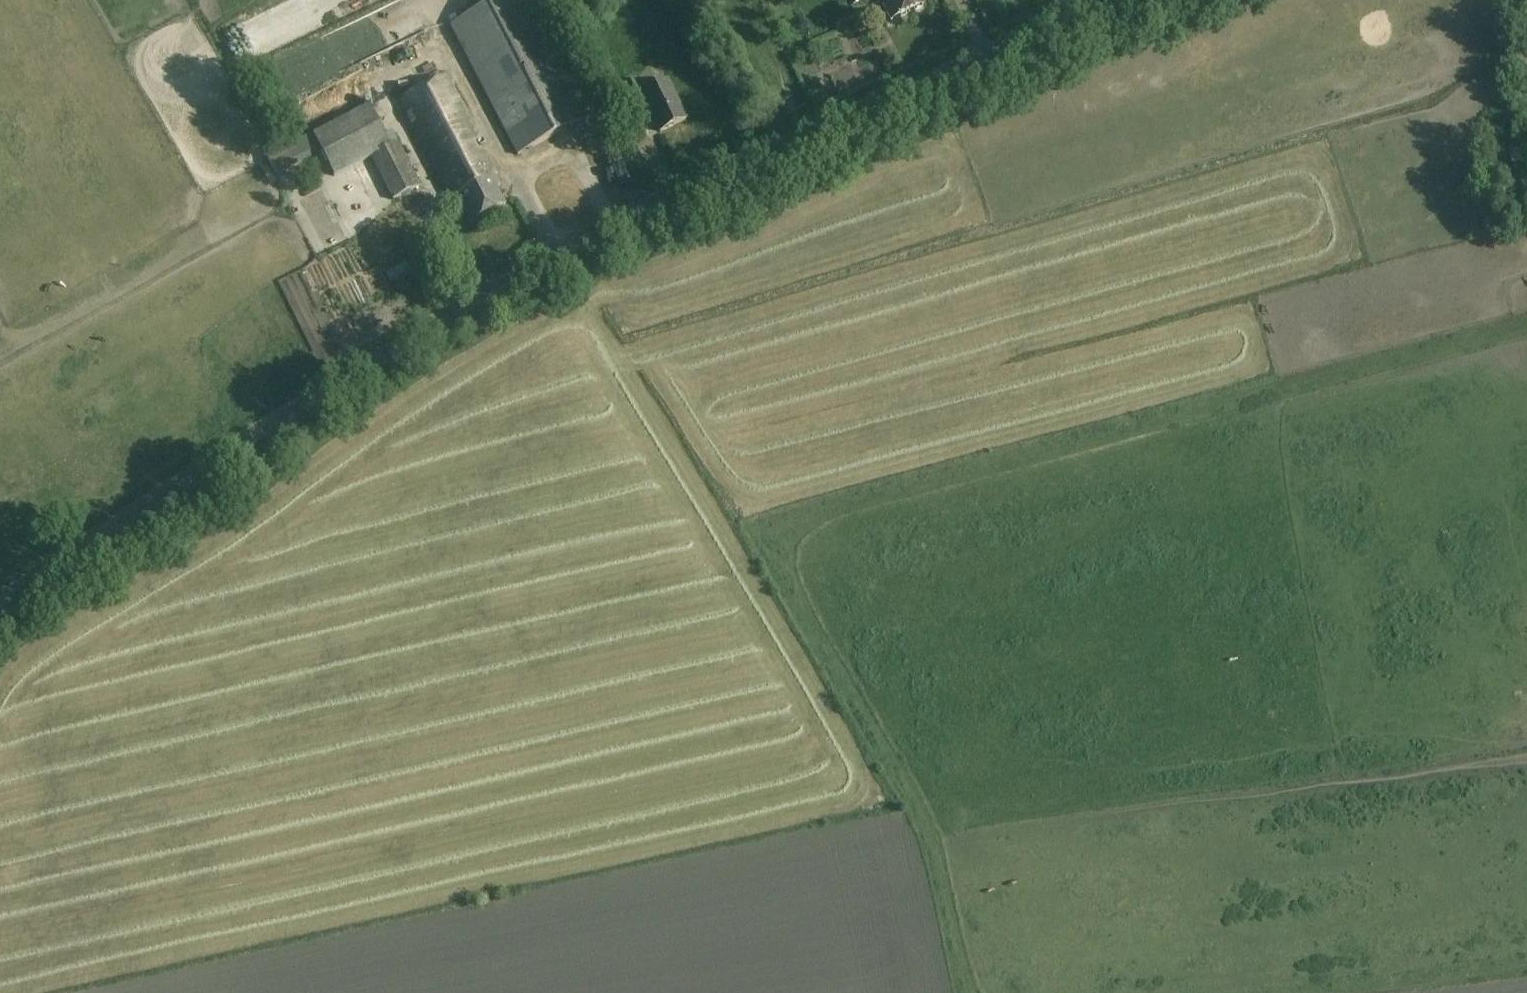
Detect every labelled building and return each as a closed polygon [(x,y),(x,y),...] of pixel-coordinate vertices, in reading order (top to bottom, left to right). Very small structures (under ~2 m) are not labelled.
[(395,9),(405,40),(435,31),(424,0),(422,0),(395,9)] [(592,116),(531,0),(499,0),(450,26),(518,155),(592,116)] [(923,5),(921,0),(880,0),(891,21),(923,5)] [(308,32),(296,8),(255,28),(267,52),(308,32)] [(283,73),(300,98),(321,83),(305,58),(283,73)] [(497,176),(485,152),(481,154),(475,143),(479,140),(446,76),(400,100),(451,199),(457,196),(471,223),(505,206),(496,188),(500,185),(495,177),(497,176)] [(660,132),(686,119),(667,80),(642,93),(636,80),(624,85),(633,103),(644,98),(660,132)] [(370,157),(391,145),(370,105),(313,135),(335,177),(371,158),(370,157)] [(396,143),(391,145),(370,157),(371,158),(393,200),(419,186),(396,143)] [(1526,168),(1526,146),(1510,149),(1514,170),(1526,168)]
